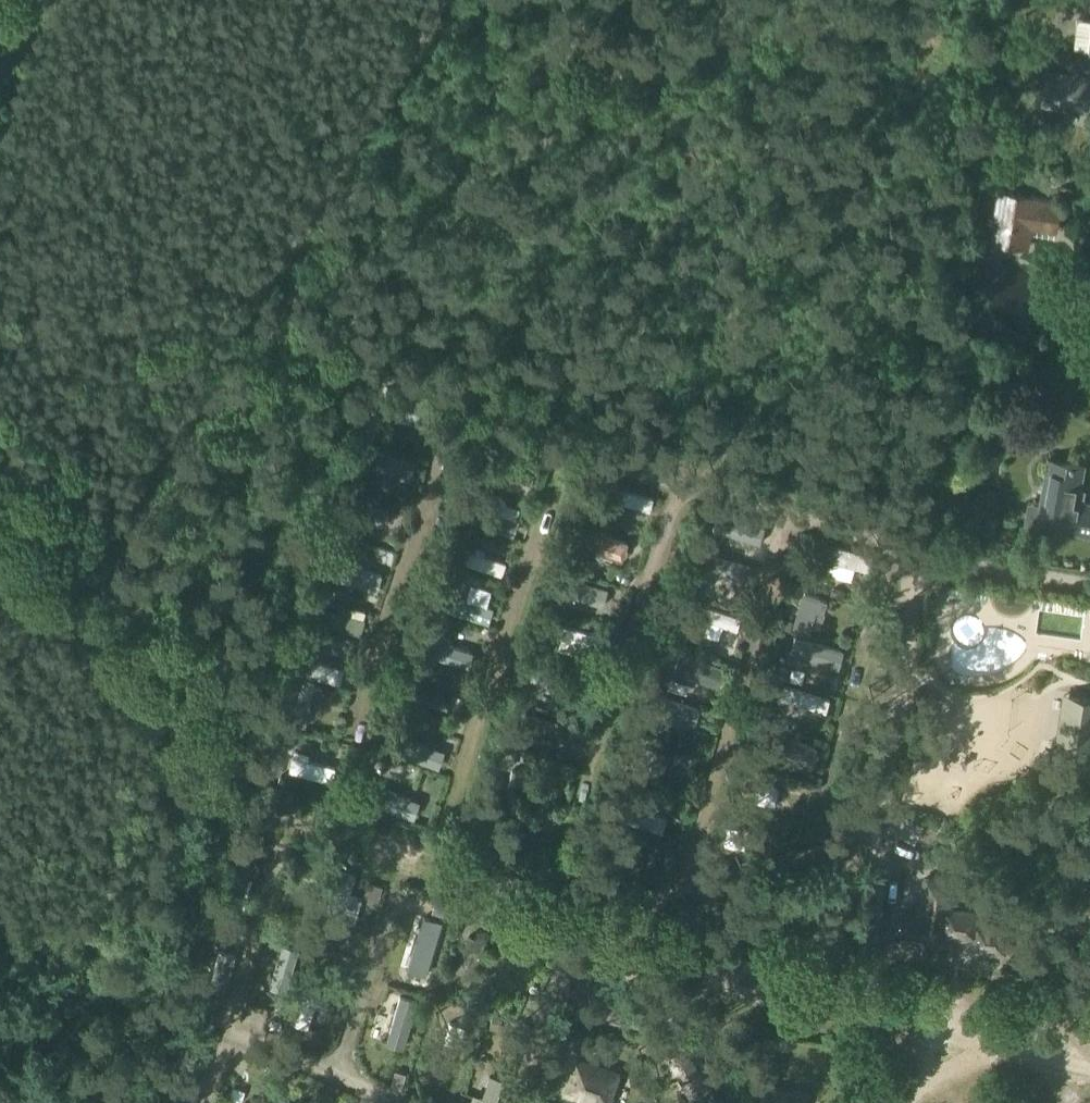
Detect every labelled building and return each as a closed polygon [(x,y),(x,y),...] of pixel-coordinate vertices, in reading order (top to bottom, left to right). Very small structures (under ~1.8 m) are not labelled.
[(1072,48),(1089,50),(1089,51),(1089,21),(1075,19),(1072,48)] [(1044,72),(1041,105),(1084,110),(1088,77),(1044,72)] [(990,217),(989,220),(992,220),(989,242),(1027,247),(1030,227),(1055,231),(1059,200),(997,192),(994,217),(990,217)] [(365,395),(376,401),(386,381),(374,376),(365,395)] [(369,448),(364,463),(408,478),(413,463),(369,448)] [(1036,529),(1089,539),(1089,508),(1076,505),(1082,470),(1047,464),(1036,529)] [(349,486),(346,498),(381,507),(384,495),(349,486)] [(620,488),(616,501),(650,512),(654,499),(620,488)] [(475,507),(470,522),(512,537),(518,522),(516,521),(482,509),(475,507)] [(585,529),(579,546),(620,560),(626,543),(585,529)] [(834,545),(826,571),(851,579),(854,568),(868,572),(873,557),(834,545)] [(464,550),(459,562),(502,577),(506,564),(464,550)] [(708,554),(705,568),(745,579),(749,566),(708,554)] [(340,563),(336,577),(373,589),(377,575),(340,563)] [(565,575),(559,592),(604,606),(609,589),(565,575)] [(804,592),(794,626),(810,631),(821,597),(804,592)] [(451,596),(446,611),(489,626),(495,611),(488,608),(467,601),(451,596)] [(322,607),(318,622),(359,635),(364,620),(350,616),(352,608),(340,604),(337,612),(322,607)] [(701,619),(698,631),(719,638),(723,626),(738,631),(742,618),(705,606),(701,619)] [(559,624),(555,637),(591,647),(595,634),(559,624)] [(795,637),(790,653),(835,666),(839,649),(795,637)] [(431,641),(426,657),(467,670),(472,654),(431,641)] [(681,653),(675,671),(717,686),(723,667),(681,653)] [(300,656),(295,672),(339,683),(343,668),(300,656)] [(537,662),(530,680),(587,700),(593,682),(537,662)] [(410,684),(404,699),(452,716),(458,701),(410,684)] [(783,685),(779,699),(826,713),(830,700),(783,685)] [(1052,740),(1089,746),(1089,697),(1060,692),(1052,740)] [(656,696),(651,715),(693,728),(699,709),(656,696)] [(534,714),(529,730),(570,742),(575,726),(534,714)] [(771,731),(765,747),(810,763),(816,747),(771,731)] [(635,734),(629,767),(650,771),(657,738),(635,734)] [(395,735),(390,751),(439,768),(445,752),(395,735)] [(501,757),(516,760),(519,744),(504,741),(501,757)] [(270,758),(266,771),(279,775),(283,761),(270,758)] [(294,758),(290,772),(331,782),(335,768),(294,758)] [(749,781),(768,782),(769,763),(749,763),(749,781)] [(511,770),(507,786),(552,796),(556,780),(511,770)] [(371,785),(365,802),(413,819),(419,802),(371,785)] [(287,804),(283,817),(320,830),(325,817),(287,804)] [(635,807),(630,823),(662,834),(667,818),(635,807)] [(347,822),(339,820),(337,829),(344,831),(347,822)] [(242,841),(227,894),(245,899),(261,847),(242,841)] [(269,849),(261,847),(259,856),(266,858),(269,849)] [(338,872),(324,914),(339,919),(353,877),(338,872)] [(898,911),(894,937),(938,943),(940,933),(970,938),(968,948),(1000,952),(1003,931),(1004,927),(974,922),(975,912),(944,908),(947,880),(922,877),(916,914),(898,911)] [(381,886),(368,883),(364,897),(377,900),(381,886)] [(423,917),(407,971),(427,977),(443,923),(423,917)] [(456,971),(454,977),(468,983),(482,944),(467,939),(460,961),(456,971)] [(282,945),(269,987),(286,992),(299,950),(282,945)] [(219,951),(209,988),(224,993),(235,955),(219,951)] [(331,979),(323,976),(320,986),(328,989),(331,979)] [(200,989),(190,985),(186,999),(196,1002),(200,989)] [(306,986),(293,1024),(307,1029),(320,991),(306,986)] [(400,996),(386,1044),(403,1049),(417,1001),(400,996)] [(630,1004),(577,996),(573,1018),(626,1026),(630,1004)] [(467,1027),(443,1017),(435,1038),(459,1047),(467,1027)] [(277,1022),(268,1019),(265,1030),(275,1032),(277,1022)] [(685,1049),(665,1059),(689,1102),(696,1102),(710,1095),(685,1049)] [(556,1093),(588,1102),(605,1102),(617,1069),(572,1055),(568,1057),(556,1093)] [(405,1073),(395,1070),(390,1085),(401,1088),(405,1073)] [(183,1074),(173,1071),(169,1085),(179,1088),(183,1074)] [(505,1081),(490,1076),(483,1098),(481,1102),(497,1102),(505,1081)] [(752,1102),(795,1102),(798,1094),(758,1083),(752,1102)] [(165,1102),(183,1102),(184,1097),(168,1092),(165,1102)]
